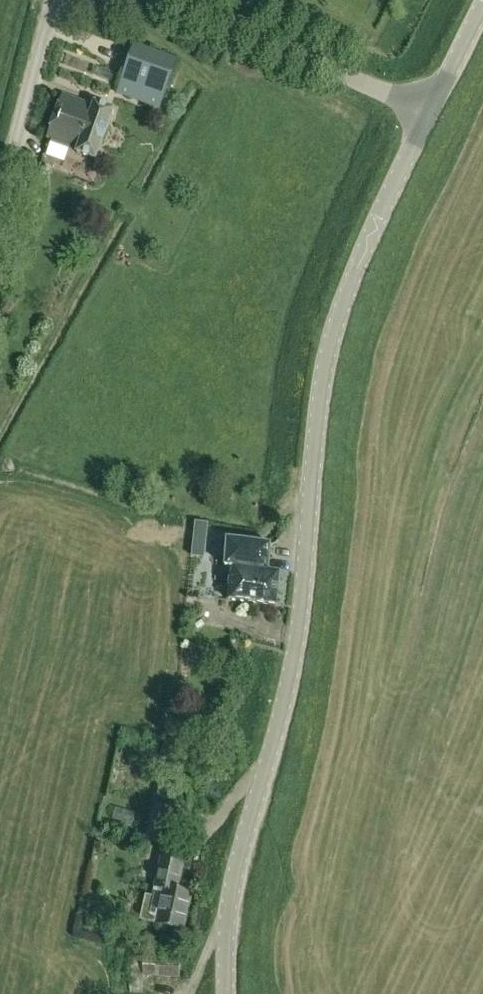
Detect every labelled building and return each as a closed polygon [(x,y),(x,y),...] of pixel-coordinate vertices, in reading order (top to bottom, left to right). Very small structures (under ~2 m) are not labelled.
[(160,110),(179,60),(136,44),(117,94),(160,110)] [(94,107),(64,96),(49,138),(79,149),(78,153),(97,159),(103,141),(105,142),(110,128),(108,128),(114,109),(96,103),(94,107)] [(235,567),(232,601),(276,605),(279,572),(268,571),(271,545),(229,541),(226,566),(235,567)] [(210,571),(222,569),(220,554),(208,555),(210,571)] [(146,839),(148,841),(170,847),(179,810),(159,805),(156,803),(146,839)] [(165,890),(162,902),(147,898),(141,919),(157,923),(184,930),(193,895),(178,892),(185,861),(161,857),(154,888),(165,890)] [(144,976),(179,977),(180,958),(145,956),(145,957),(132,957),(130,991),(143,993),(144,976)]
